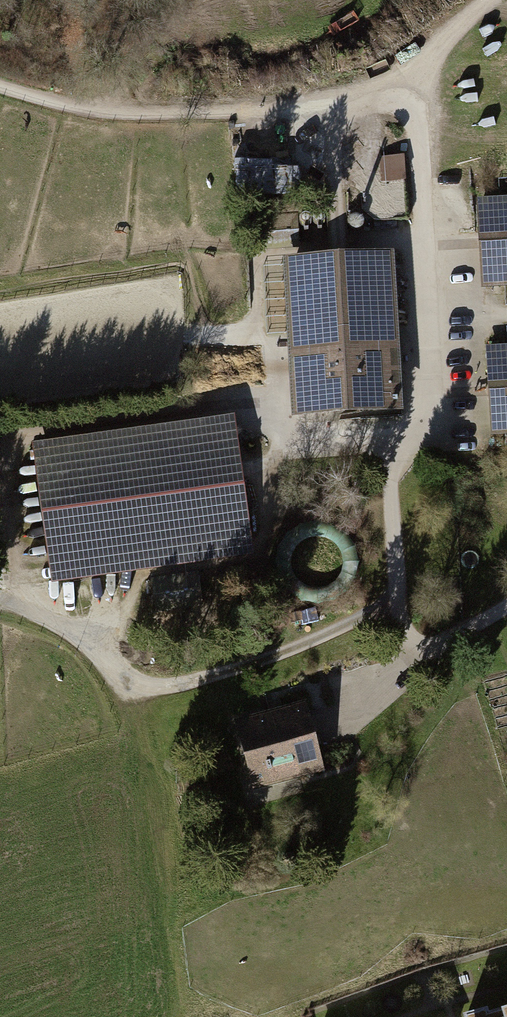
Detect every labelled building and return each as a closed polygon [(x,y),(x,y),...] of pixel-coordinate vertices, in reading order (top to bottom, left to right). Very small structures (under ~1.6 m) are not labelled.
[(297,114),(236,117),(239,178),(300,175),(297,114)] [(475,198),(480,287),(506,286),(506,196),(476,198),(475,198)] [(299,220),(300,222),(301,223),(302,224),(304,225),(306,225),(308,224),(309,223),(310,222),(311,220),(311,218),(310,216),(309,215),(307,214),(305,214),(303,214),(302,215),(301,216),(300,218),(299,220)] [(313,220),(314,222),(315,223),(316,224),(318,225),(320,225),(322,224),(323,223),(324,222),(325,220),(325,218),(324,216),(323,215),(321,214),(319,214),(317,214),(316,215),(315,216),(314,218),(313,220)] [(360,229),(362,227),(363,224),(363,222),(362,219),(361,217),(359,215),(356,215),(353,215),(351,216),(349,218),(348,220),(347,223),(348,225),(349,227),(351,229),(353,230),(355,230),(358,230),(360,229)] [(392,249),(281,256),(289,416),(359,409),(360,419),(402,417),(400,371),(399,361),(392,249)] [(484,345),(487,381),(487,390),(490,431),(490,435),(506,434),(506,344),(484,345)] [(234,412),(32,441),(50,582),(255,554),(234,412)] [(198,569),(150,576),(156,611),(204,604),(198,569)] [(304,704),(238,721),(254,786),(321,768),(304,704)]
